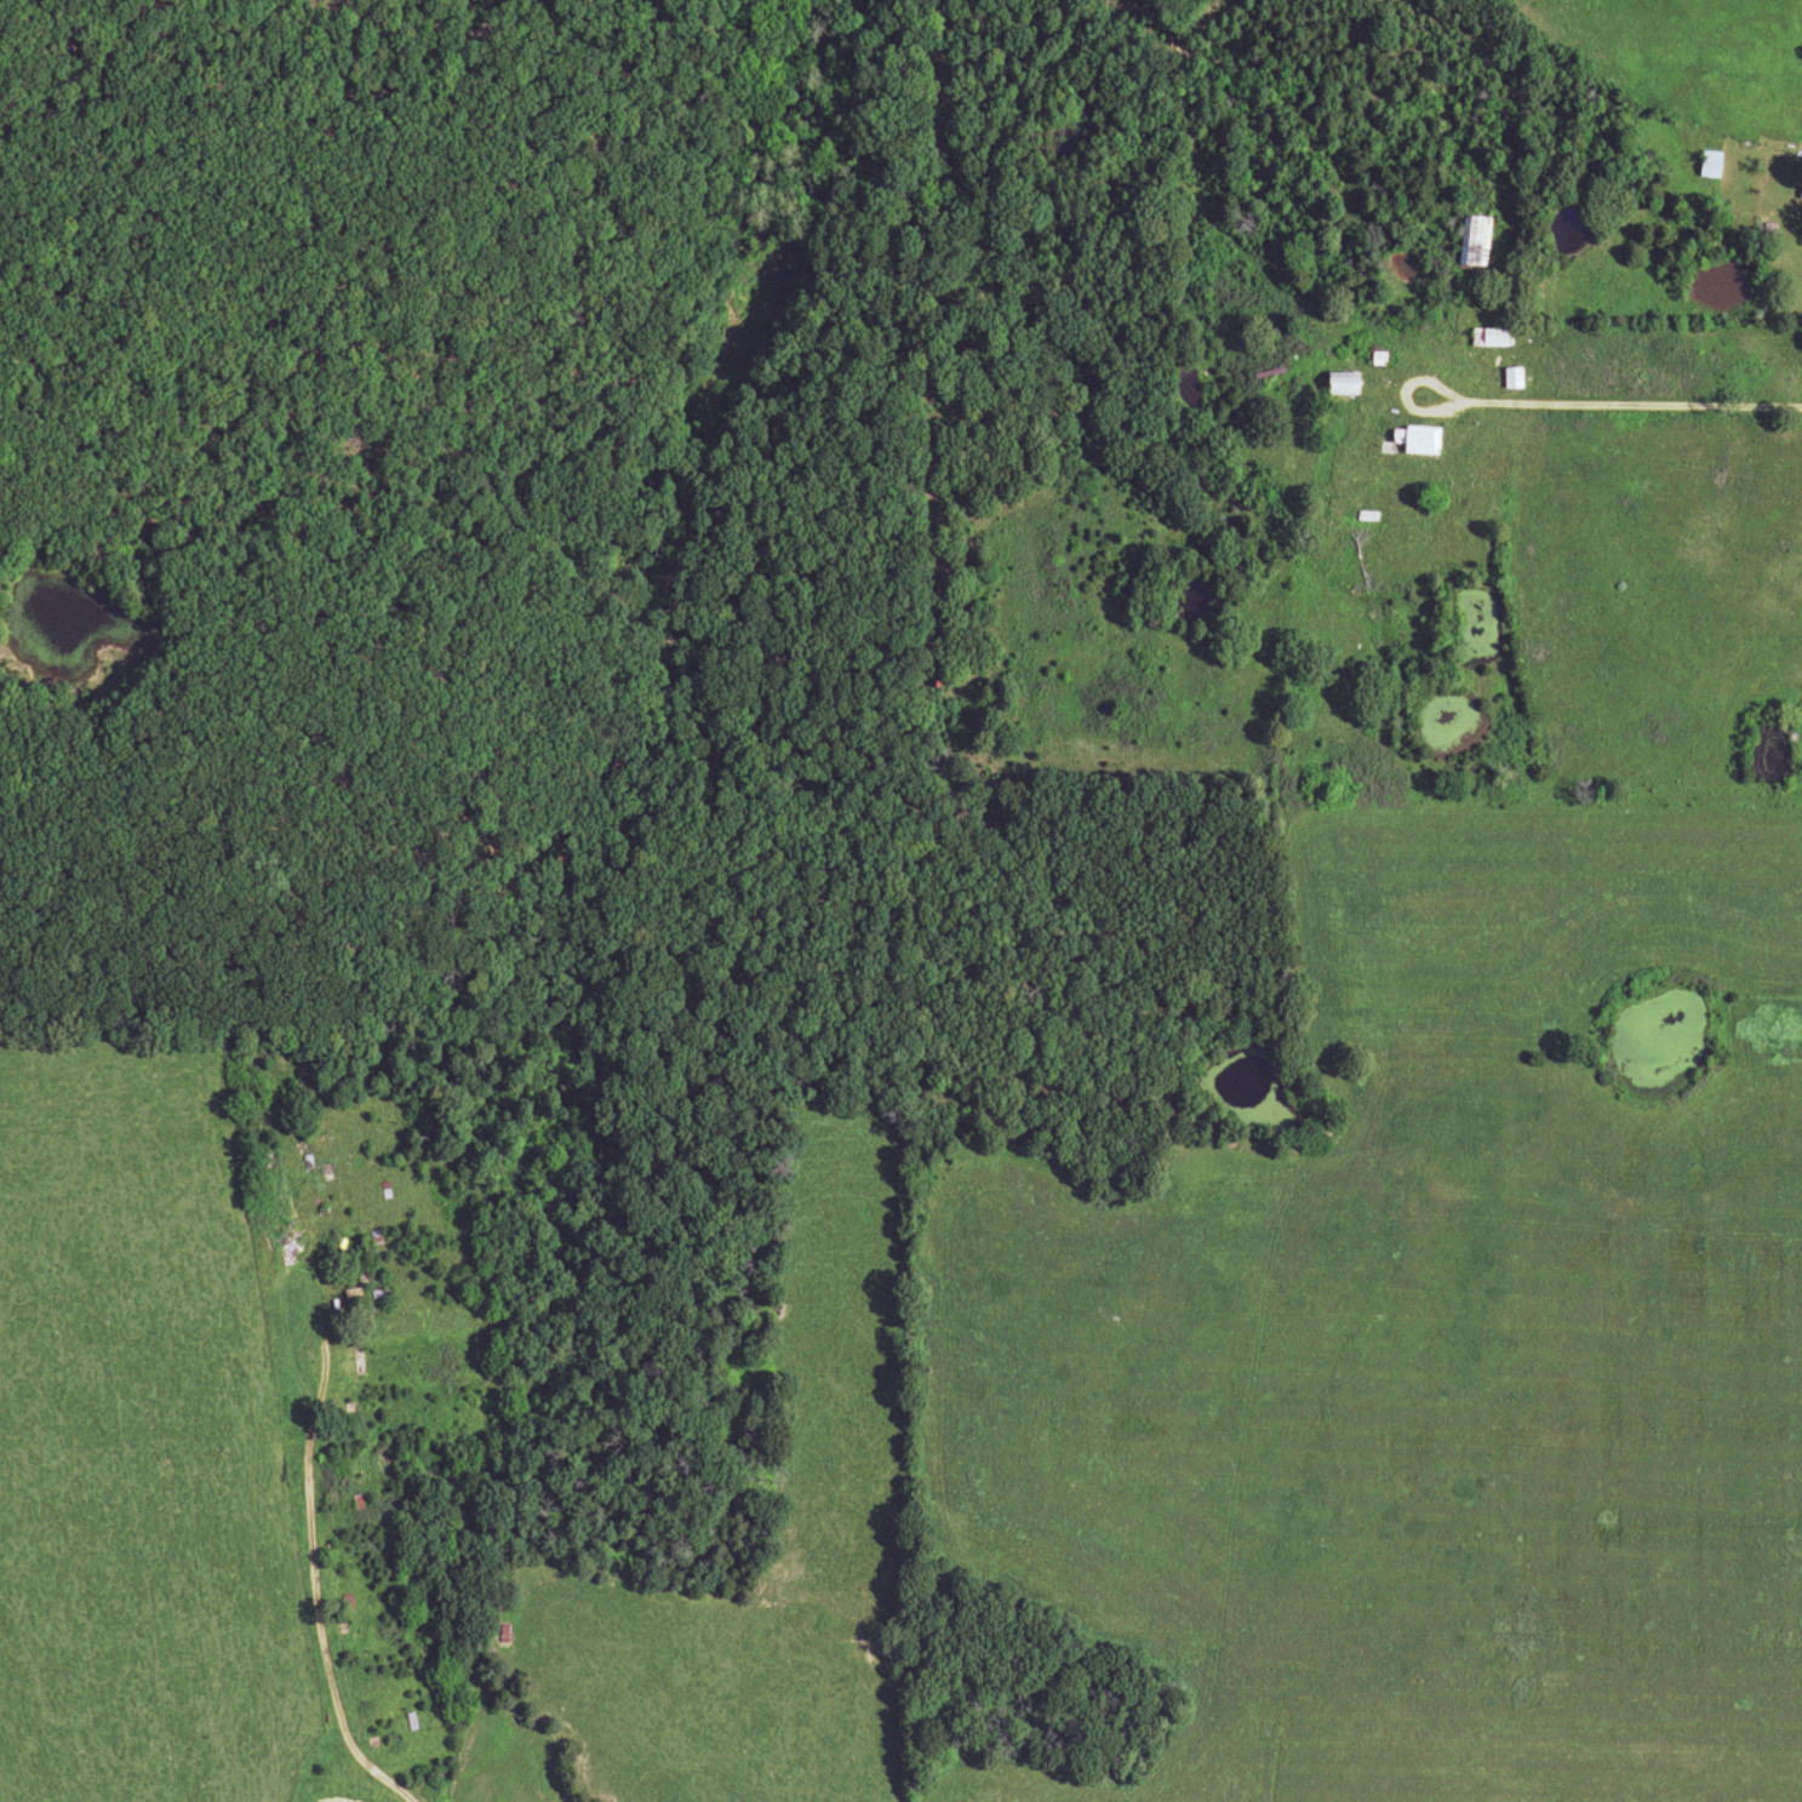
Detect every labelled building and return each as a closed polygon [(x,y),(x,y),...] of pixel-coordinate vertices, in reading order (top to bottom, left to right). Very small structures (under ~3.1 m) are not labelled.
[(1716,180),(1718,153),(1698,152),(1696,179),(1716,180)] [(1486,219),(1459,217),(1455,266),(1482,269),(1486,219)] [(1504,347),(1504,330),(1469,330),(1469,347),(1504,347)] [(1280,368),(1250,369),(1251,378),(1281,377),(1280,368)] [(1501,370),(1501,390),(1518,390),(1518,370),(1501,370)] [(1323,374),(1323,397),(1355,397),(1355,374),(1323,374)] [(1435,457),(1436,430),(1388,429),(1387,454),(1396,454),(1396,456),(1435,457)]
